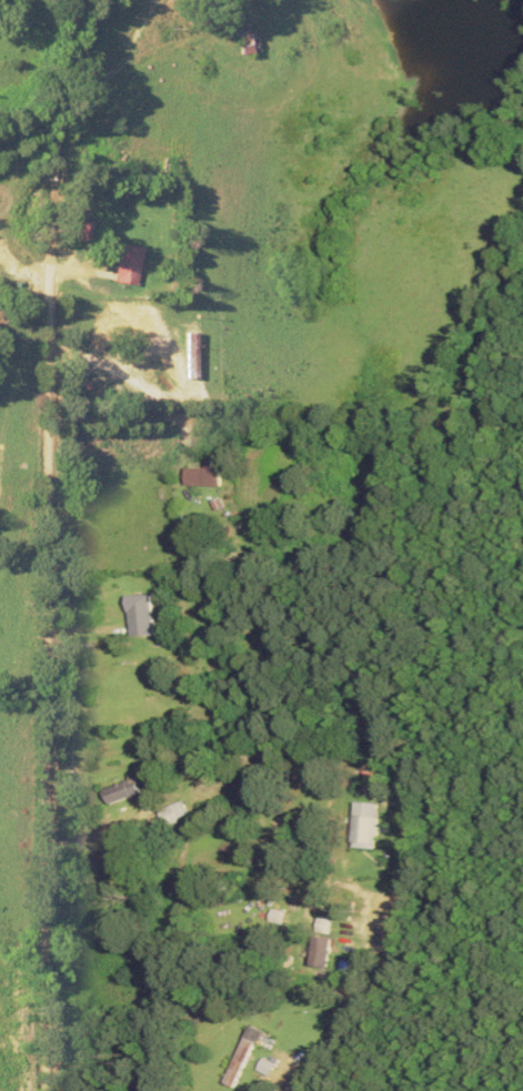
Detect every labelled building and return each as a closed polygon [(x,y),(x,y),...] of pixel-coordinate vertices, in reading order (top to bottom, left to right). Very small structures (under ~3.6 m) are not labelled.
[(234,24),(237,54),(254,52),(251,22),(234,24)] [(114,282),(136,284),(139,247),(117,245),(114,282)] [(223,458),(206,458),(206,468),(186,468),(186,486),(223,486),(223,458)] [(126,595),(126,635),(151,635),(151,595),(126,595)] [(123,775),(125,781),(100,790),(105,807),(137,795),(133,784),(143,780),(139,770),(123,775)] [(184,818),(177,802),(155,811),(162,827),(184,818)] [(350,846),(371,847),(372,803),(351,802),(350,846)] [(305,964),(323,968),(328,938),(311,935),(305,964)] [(261,1030),(249,1025),(224,1083),(236,1088),(261,1030)]
